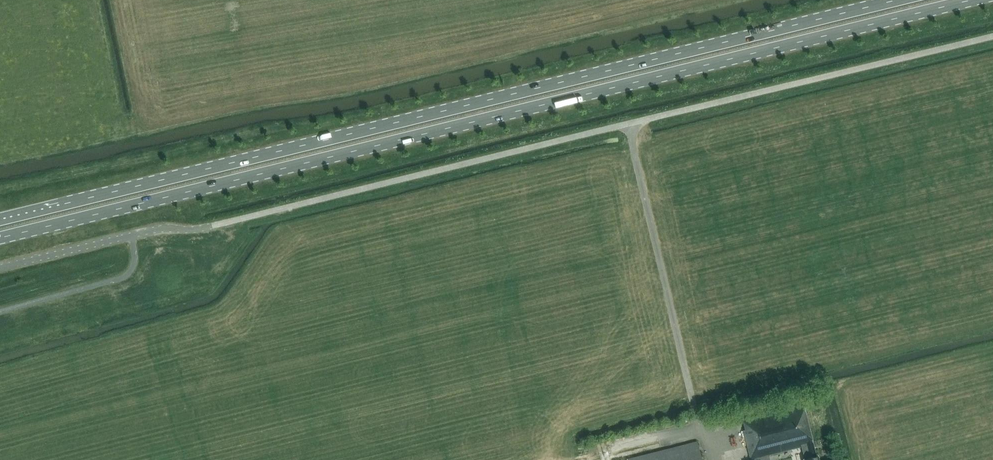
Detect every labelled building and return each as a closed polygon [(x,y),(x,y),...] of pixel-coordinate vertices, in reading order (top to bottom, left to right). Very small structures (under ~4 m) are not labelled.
[(816,456),(812,443),(813,442),(804,408),(803,408),(803,405),(743,420),(745,431),(743,431),(750,459),(802,447),(805,459),(803,459),(818,459),(818,457),(816,457),(816,456)] [(627,459),(702,459),(697,442),(627,459)]
